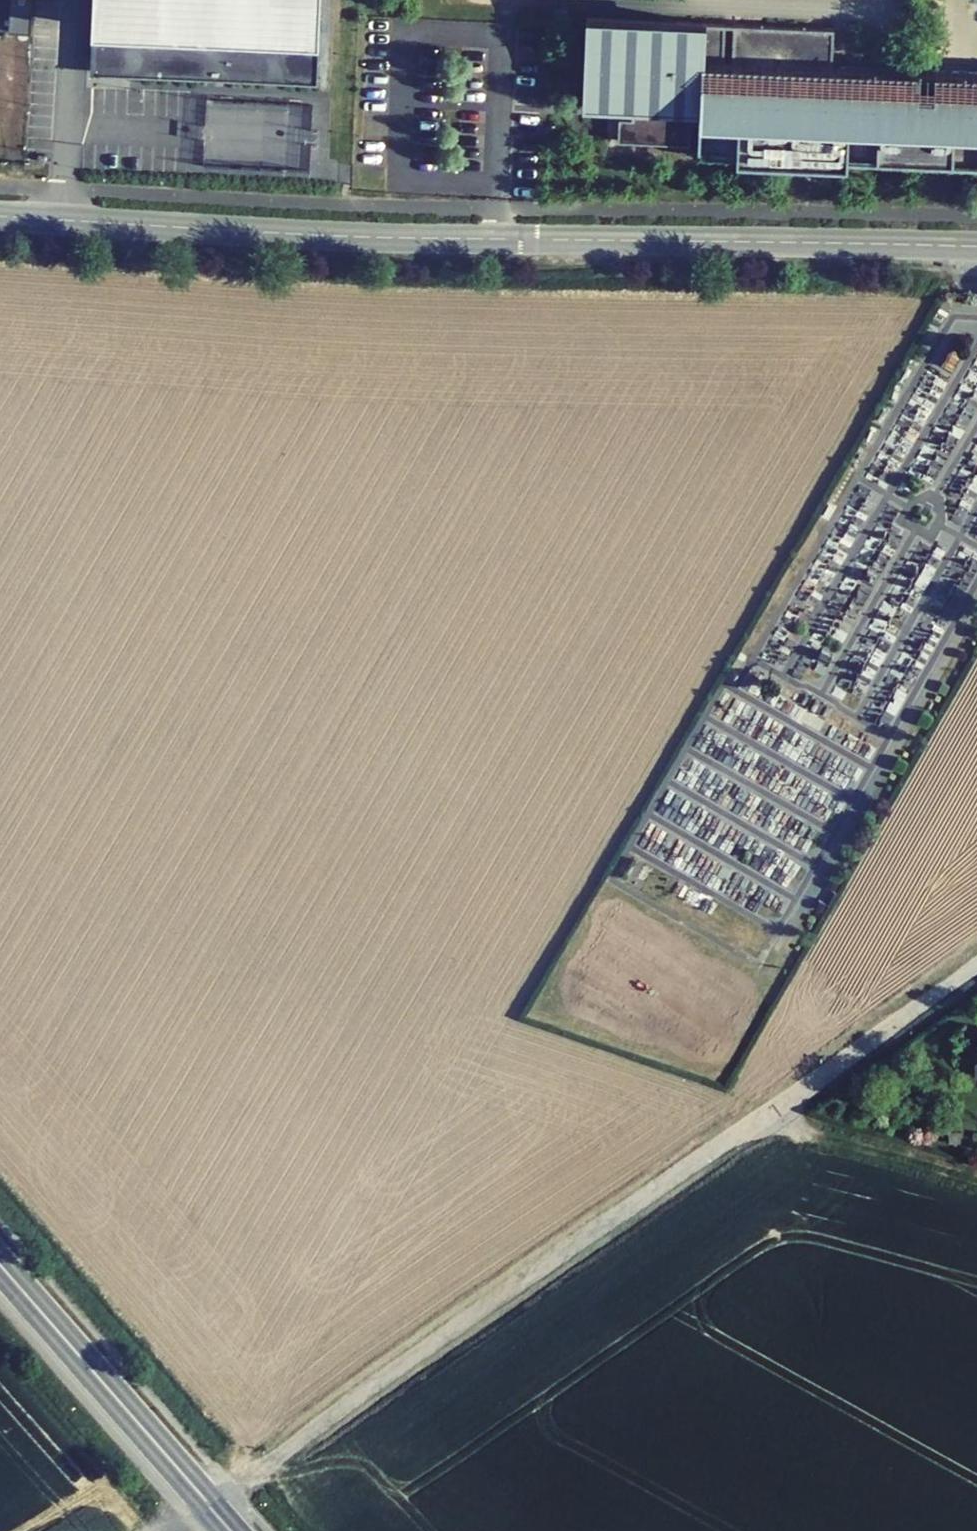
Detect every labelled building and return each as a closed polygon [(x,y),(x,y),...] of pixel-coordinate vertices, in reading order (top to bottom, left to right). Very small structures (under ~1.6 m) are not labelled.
[(318,81),(321,0),(96,0),(95,27),(93,72),(318,81)] [(942,64),(850,61),(852,23),(751,20),(750,57),(749,81),(741,81),(742,57),(743,20),(695,18),(604,15),(601,105),(652,107),(651,115),(637,114),(637,138),(708,140),(709,118),(718,119),(717,144),(928,151),(929,126),(938,126),(937,139),(976,141),(976,65),(942,64)] [(384,51),(384,20),(368,20),(367,51),(384,51)] [(750,57),(742,57),(741,81),(749,81),(750,57)] [(292,156),(294,104),(227,103),(226,155),(292,156)]
